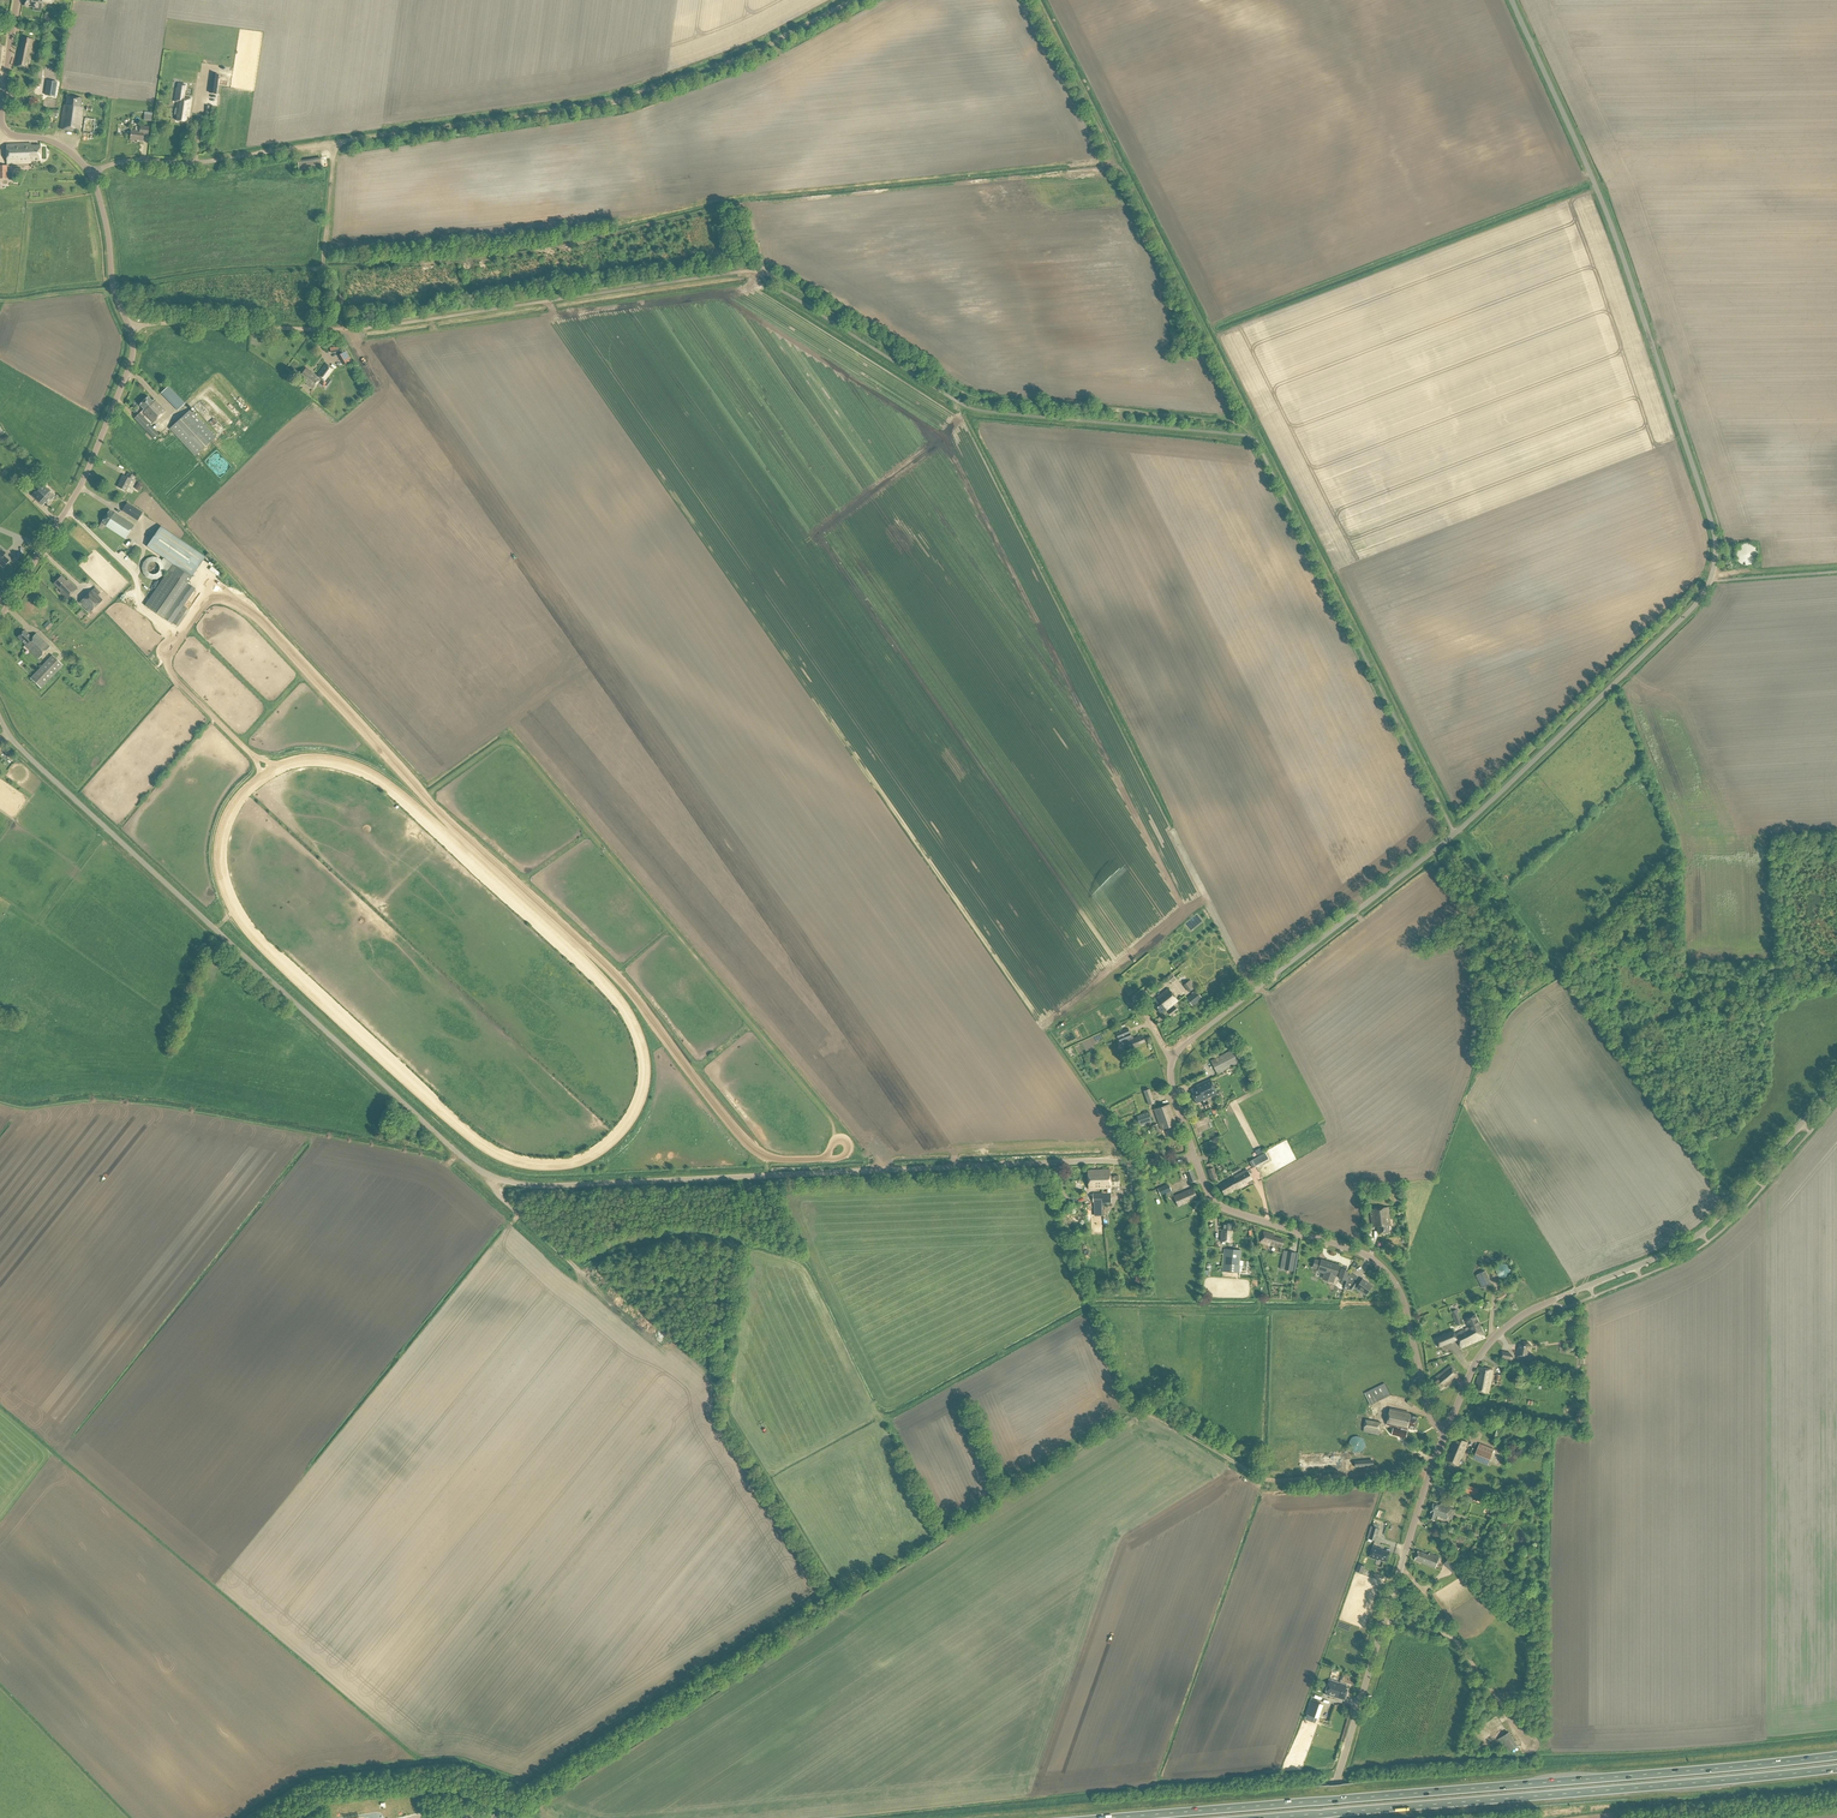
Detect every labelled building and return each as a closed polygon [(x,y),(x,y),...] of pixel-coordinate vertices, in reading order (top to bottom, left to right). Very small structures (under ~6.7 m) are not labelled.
[(38,3),(39,0),(25,0),(25,6),(34,7),(33,10),(40,11),(41,4),(38,3)] [(34,40),(32,39),(23,38),(21,48),(19,48),(17,56),(19,56),(18,59),(17,59),(15,66),(28,69),(34,40)] [(212,74),(209,94),(216,95),(219,75),(212,74)] [(48,81),(45,95),(55,97),(57,82),(48,81)] [(198,93),(207,94),(208,84),(199,83),(198,93)] [(176,88),(174,102),(177,103),(175,114),(177,115),(177,121),(187,122),(191,98),(184,98),(186,85),(182,84),(181,89),(176,88)] [(82,98),(67,96),(66,105),(64,105),(60,129),(79,132),(82,107),(81,107),(82,98)] [(85,118),(82,133),(94,135),(96,120),(85,118)] [(149,127),(141,126),(140,132),(131,131),(130,139),(142,140),(143,135),(148,135),(149,127)] [(31,146),(31,144),(6,145),(7,164),(31,163),(31,161),(41,161),(40,146),(31,146)] [(321,158),(297,161),(298,170),(322,167),(321,158)] [(345,364),(354,360),(348,349),(340,354),(345,364)] [(313,389),(321,379),(324,381),(333,369),(325,363),(316,376),(306,368),(299,378),(304,382),(305,381),(307,383),(306,384),(313,389)] [(179,409),(187,402),(170,384),(162,392),(179,409)] [(152,401),(148,397),(139,406),(143,410),(134,419),(139,424),(153,439),(159,434),(151,426),(165,412),(153,400),(152,401)] [(216,437),(190,410),(170,429),(195,457),(216,437)] [(132,481),(134,478),(128,475),(126,478),(123,476),(120,481),(121,481),(117,488),(125,492),(131,481),(132,481)] [(50,491),(42,484),(31,496),(42,506),(45,503),(47,504),(54,497),(49,492),(50,491)] [(127,503),(122,511),(127,515),(127,514),(137,521),(142,513),(127,503)] [(133,526),(109,510),(101,523),(125,539),(133,526)] [(145,605),(164,618),(172,624),(172,623),(178,627),(189,610),(183,606),(195,589),(188,584),(206,557),(160,527),(147,547),(164,558),(161,562),(163,566),(164,571),(167,573),(145,605)] [(0,548),(0,564),(3,567),(9,561),(3,556),(6,553),(0,548)] [(77,589),(68,580),(67,581),(62,576),(54,584),(61,591),(59,592),(67,599),(77,589)] [(95,587),(79,602),(90,613),(103,600),(98,595),(100,593),(95,587)] [(43,626),(48,630),(53,625),(48,621),(43,626)] [(32,638),(24,630),(17,637),(25,645),(25,646),(38,659),(50,648),(36,634),(32,638)] [(52,655),(31,678),(42,689),(63,665),(52,655)] [(1166,979),(1171,984),(1176,979),(1171,974),(1166,979)] [(1190,980),(1183,985),(1189,992),(1196,986),(1190,980)] [(1177,1001),(1168,989),(1150,1003),(1159,1014),(1164,1010),(1165,1011),(1177,1001)] [(1196,991),(1186,998),(1193,1006),(1202,999),(1196,991)] [(1175,1007),(1168,1013),(1170,1016),(1177,1010),(1175,1007)] [(1127,1029),(1121,1032),(1116,1034),(1120,1042),(1125,1040),(1127,1039),(1128,1041),(1127,1041),(1130,1049),(1137,1046),(1137,1045),(1145,1042),(1143,1037),(1141,1038),(1140,1036),(1132,1039),(1132,1040),(1131,1040),(1131,1039),(1129,1034),(1127,1029)] [(1238,1063),(1232,1050),(1210,1061),(1217,1074),(1238,1063)] [(1254,1076),(1248,1079),(1251,1084),(1256,1081),(1254,1076)] [(1210,1079),(1197,1085),(1202,1095),(1203,1094),(1205,1099),(1206,1099),(1217,1094),(1210,1079)] [(1202,1095),(1197,1085),(1196,1086),(1196,1087),(1190,1090),(1192,1093),(1191,1093),(1196,1103),(1202,1100),(1206,1108),(1210,1107),(1206,1099),(1205,1099),(1203,1094),(1202,1095)] [(1144,1091),(1149,1105),(1155,1103),(1150,1089),(1144,1091)] [(1178,1130),(1169,1104),(1154,1109),(1161,1130),(1164,1128),(1167,1136),(1176,1133),(1175,1131),(1178,1130)] [(1148,1112),(1137,1116),(1140,1126),(1152,1121),(1148,1112)] [(1152,1126),(1150,1127),(1153,1137),(1155,1137),(1160,1135),(1157,1125),(1152,1126)] [(1266,1153),(1259,1156),(1262,1163),(1269,1159),(1266,1153)] [(1213,1167),(1208,1169),(1211,1180),(1218,1178),(1214,1167),(1213,1167)] [(1186,1171),(1191,1183),(1197,1180),(1192,1169),(1186,1171)] [(1234,1176),(1240,1187),(1245,1184),(1244,1183),(1252,1178),(1248,1169),(1234,1176)] [(1089,1188),(1103,1188),(1102,1170),(1088,1171),(1089,1188)] [(1107,1193),(1102,1193),(1103,1203),(1112,1203),(1111,1186),(1120,1186),(1119,1176),(1111,1176),(1110,1170),(1102,1170),(1103,1188),(1106,1188),(1107,1193)] [(1240,1187),(1234,1176),(1219,1185),(1224,1194),(1229,1191),(1230,1193),(1234,1190),(1232,1188),(1236,1187),(1237,1189),(1240,1187)] [(1157,1188),(1160,1195),(1172,1191),(1169,1183),(1157,1188)] [(1195,1196),(1191,1188),(1174,1196),(1178,1206),(1186,1202),(1186,1201),(1195,1196)] [(1103,1203),(1102,1193),(1094,1194),(1094,1203),(1103,1203)] [(1390,1225),(1388,1207),(1370,1209),(1373,1226),(1378,1225),(1378,1233),(1389,1232),(1388,1225),(1390,1225)] [(1233,1223),(1223,1223),(1223,1230),(1221,1229),(1221,1241),(1231,1242),(1233,1223)] [(1274,1235),(1264,1231),(1260,1242),(1269,1245),(1269,1244),(1274,1246),(1274,1245),(1281,1247),(1284,1240),(1273,1236),(1274,1235)] [(1222,1271),(1239,1273),(1241,1250),(1224,1248),(1222,1271)] [(1293,1271),(1296,1253),(1287,1251),(1284,1269),(1293,1271)] [(1321,1262),(1315,1260),(1313,1267),(1318,1269),(1318,1270),(1327,1273),(1325,1279),(1333,1282),(1335,1276),(1338,1265),(1321,1260),(1321,1262)] [(1510,1275),(1511,1272),(1511,1269),(1510,1266),(1508,1264),(1505,1263),(1502,1264),(1499,1265),(1498,1267),(1497,1270),(1497,1273),(1499,1275),(1502,1277),(1505,1277),(1507,1277),(1510,1275)] [(1341,1268),(1338,1278),(1346,1281),(1349,1271),(1341,1268)] [(1493,1284),(1486,1270),(1477,1275),(1483,1288),(1493,1284)] [(1354,1288),(1360,1291),(1365,1295),(1372,1286),(1362,1279),(1358,1285),(1354,1281),(1349,1288),(1352,1290),(1354,1288)] [(1497,1295),(1500,1300),(1507,1295),(1504,1291),(1497,1295)] [(1464,1323),(1458,1310),(1453,1313),(1459,1326),(1464,1323)] [(1486,1337),(1476,1314),(1465,1319),(1469,1328),(1456,1333),(1455,1331),(1436,1340),(1439,1347),(1458,1339),(1462,1347),(1486,1337)] [(1529,1358),(1531,1351),(1530,1351),(1531,1347),(1528,1342),(1524,1341),(1519,1344),(1517,1355),(1529,1358)] [(1502,1351),(1501,1358),(1513,1360),(1514,1356),(1510,1352),(1502,1351)] [(1459,1375),(1450,1364),(1432,1379),(1440,1389),(1445,1384),(1446,1386),(1454,1380),(1452,1378),(1455,1375),(1457,1377),(1459,1375)] [(1494,1370),(1481,1367),(1480,1371),(1481,1372),(1481,1376),(1479,1375),(1477,1383),(1480,1383),(1478,1391),(1489,1393),(1494,1370)] [(1373,1389),(1365,1393),(1371,1404),(1379,1400),(1373,1389)] [(1387,1425),(1401,1428),(1401,1430),(1394,1428),(1393,1435),(1407,1438),(1409,1428),(1416,1429),(1419,1417),(1411,1415),(1409,1412),(1390,1408),(1387,1425)] [(1366,1419),(1365,1426),(1364,1431),(1380,1434),(1382,1422),(1366,1419)] [(1364,1448),(1365,1445),(1365,1441),(1363,1438),(1360,1436),(1356,1436),(1353,1437),(1350,1440),(1349,1443),(1350,1446),(1352,1449),(1355,1451),(1358,1452),(1362,1451),(1364,1448)] [(1468,1442),(1458,1437),(1455,1443),(1454,1443),(1451,1450),(1453,1451),(1451,1454),(1449,1453),(1446,1460),(1458,1465),(1464,1452),(1464,1451),(1468,1442)] [(1480,1443),(1475,1455),(1490,1461),(1494,1449),(1480,1443)] [(1467,1485),(1465,1491),(1477,1494),(1479,1489),(1467,1485)] [(1450,1489),(1448,1496),(1461,1500),(1462,1493),(1450,1489)] [(1435,1515),(1439,1504),(1434,1503),(1429,1519),(1435,1521),(1437,1516),(1435,1515)] [(1440,1505),(1439,1504),(1435,1515),(1437,1516),(1439,1516),(1439,1517),(1447,1519),(1451,1507),(1440,1504),(1440,1505)] [(1373,1526),(1369,1539),(1376,1541),(1380,1528),(1373,1526)] [(1380,1548),(1373,1546),(1370,1557),(1379,1559),(1380,1558),(1387,1560),(1389,1552),(1379,1549),(1380,1548)] [(1429,1555),(1419,1551),(1415,1560),(1436,1568),(1440,1557),(1430,1553),(1429,1555)] [(1451,1557),(1444,1565),(1453,1573),(1461,1565),(1451,1557)] [(1347,1686),(1329,1680),(1325,1694),(1345,1700),(1348,1689),(1346,1689),(1347,1686)] [(1320,1708),(1321,1704),(1320,1704),(1310,1700),(1309,1704),(1320,1708)] [(1316,1718),(1306,1715),(1305,1719),(1315,1723),(1316,1718)] [(1500,1742),(1503,1740),(1510,1751),(1518,1745),(1509,1732),(1498,1739),(1500,1742)]
